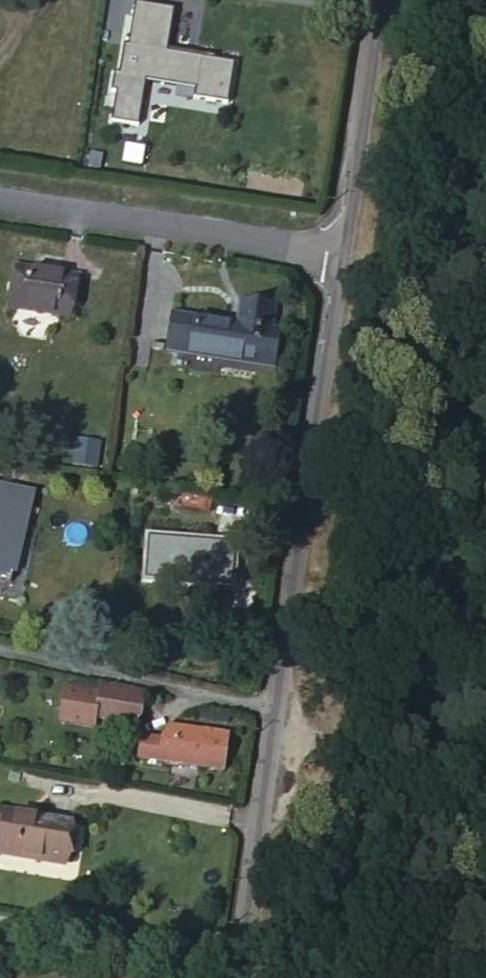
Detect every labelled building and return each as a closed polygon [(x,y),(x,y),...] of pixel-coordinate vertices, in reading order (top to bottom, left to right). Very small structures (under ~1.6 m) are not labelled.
[(175,10),(136,5),(131,47),(125,46),(121,75),(113,74),(111,91),(116,92),(112,120),(139,124),(145,81),(197,88),(196,96),(229,101),(235,61),(169,52),(175,10)] [(14,272),(7,318),(70,324),(74,279),(14,272)] [(247,358),(274,360),(278,332),(269,331),(270,311),(239,307),(236,330),(172,322),(169,351),(212,357),(212,365),(246,373),(247,358)] [(11,581),(33,495),(0,487),(0,578),(11,581)] [(98,707),(102,688),(94,686),(88,713),(133,725),(140,697),(119,692),(114,710),(98,707)] [(119,692),(102,688),(98,707),(114,710),(119,692)] [(135,759),(188,769),(195,734),(163,729),(159,740),(139,736),(135,759)] [(195,734),(188,769),(221,774),(227,738),(197,732),(195,734)] [(0,833),(0,855),(63,865),(69,823),(3,815),(0,833)]
